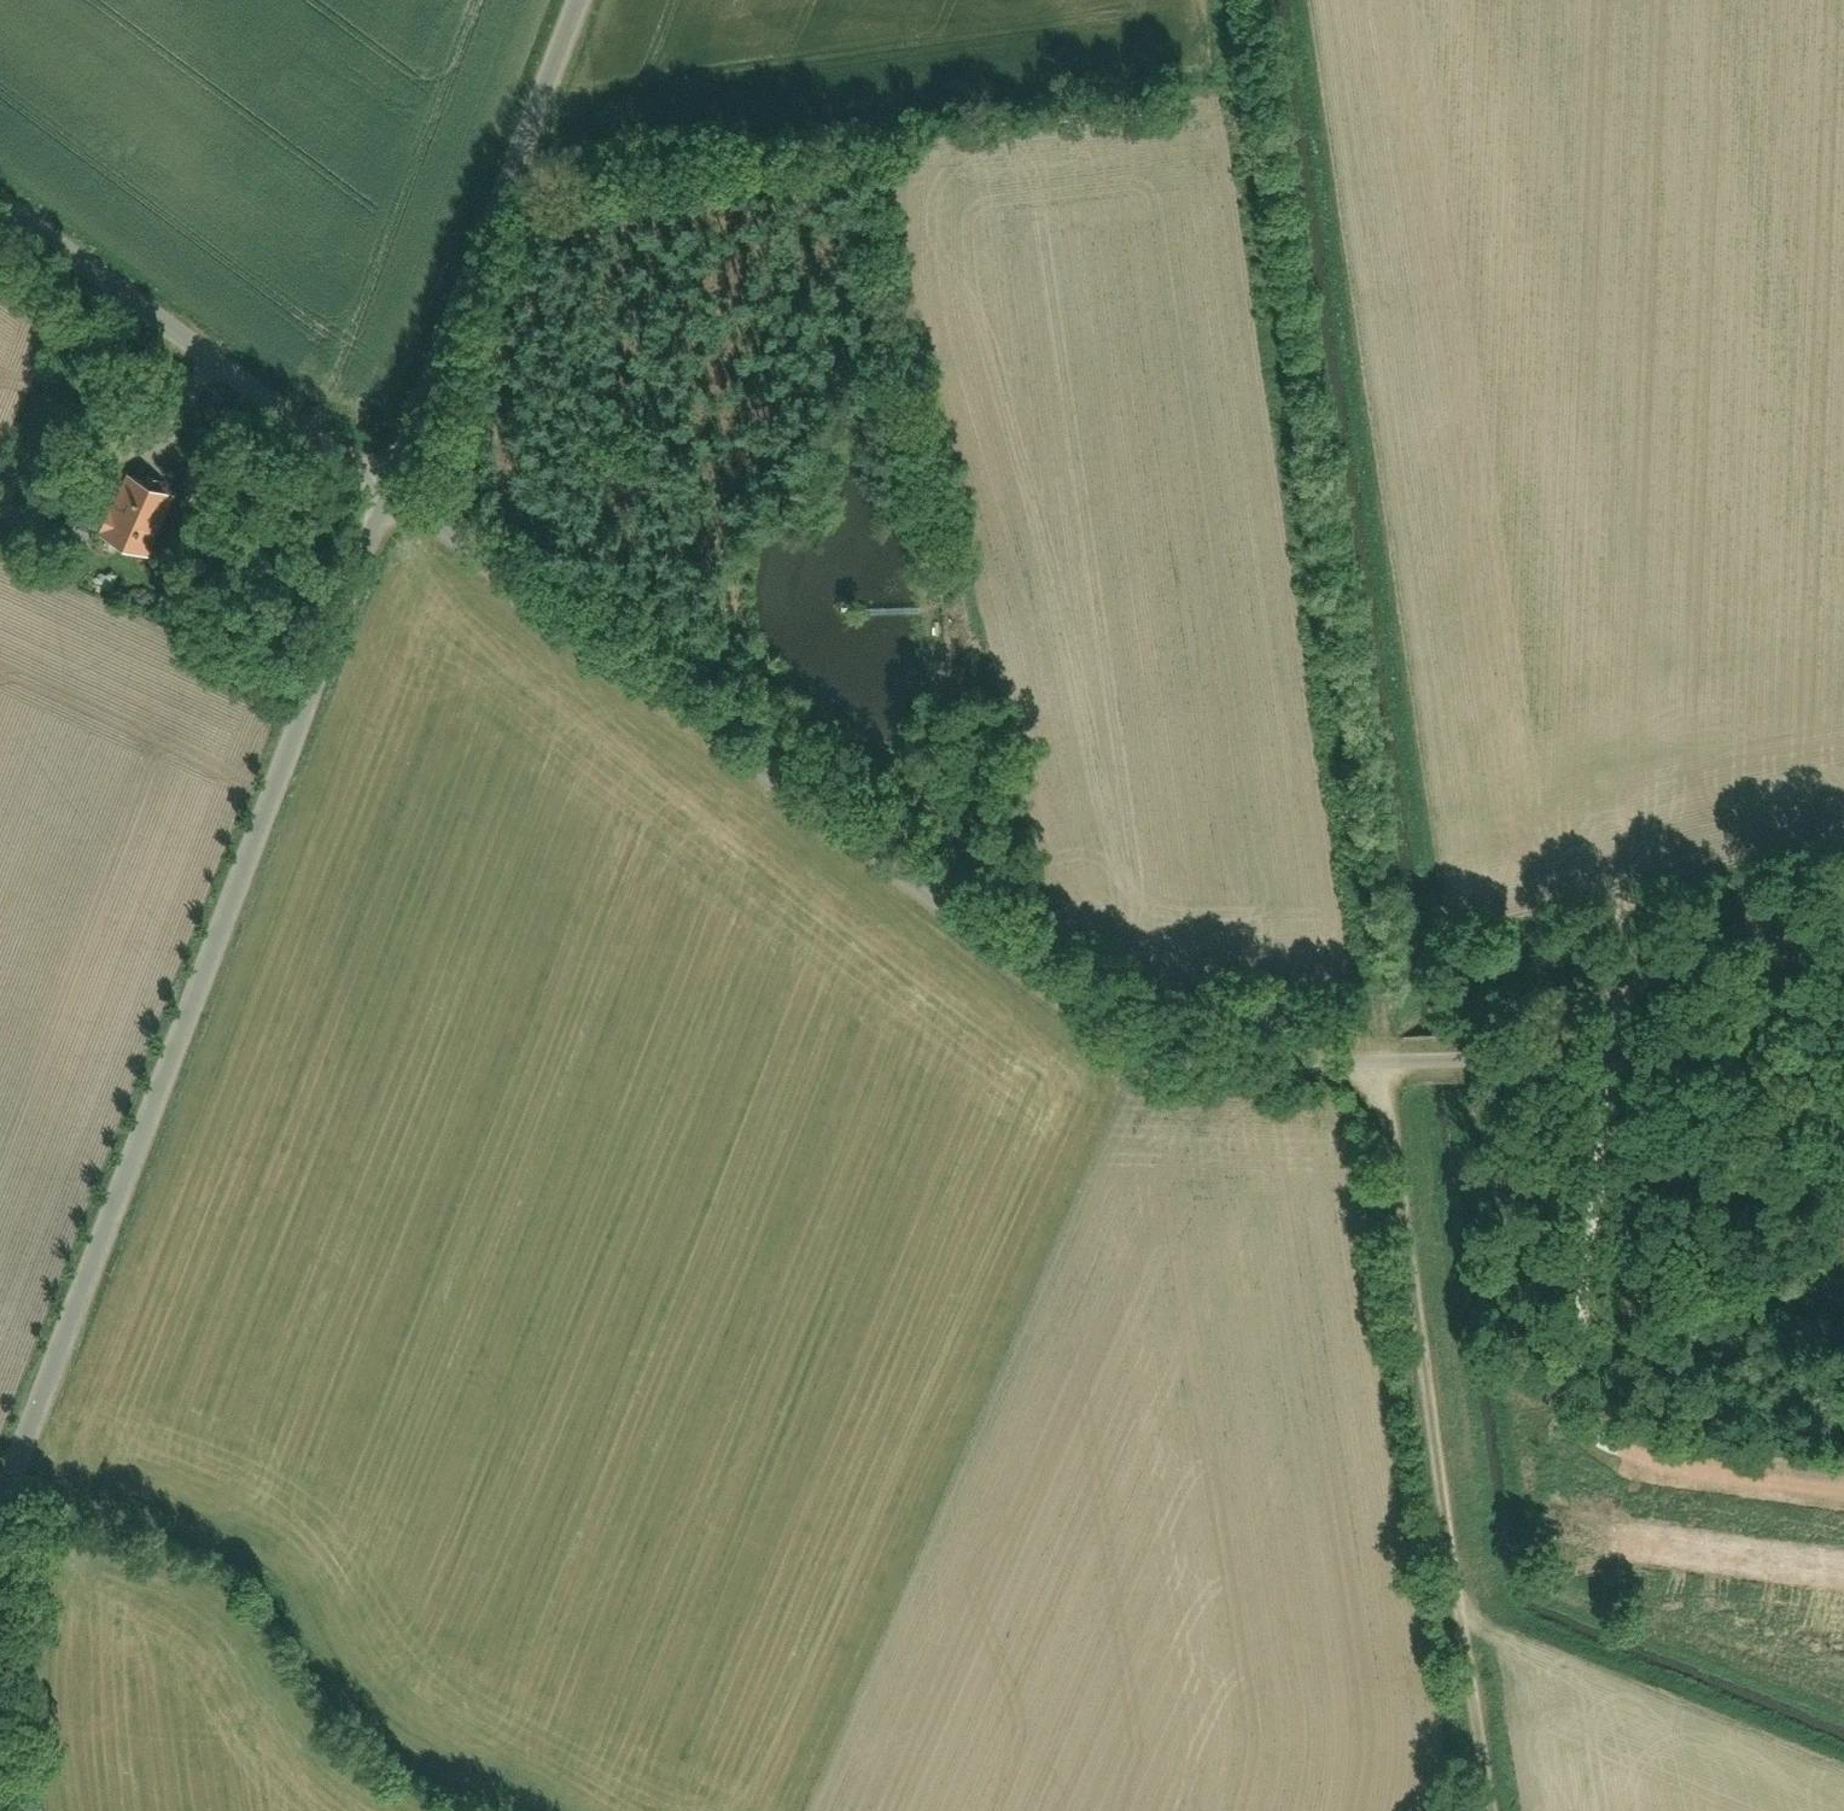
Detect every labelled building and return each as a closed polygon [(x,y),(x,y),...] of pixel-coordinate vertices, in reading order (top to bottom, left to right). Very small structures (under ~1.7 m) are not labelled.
[(173,487),(122,466),(96,529),(148,550),(173,487)]
